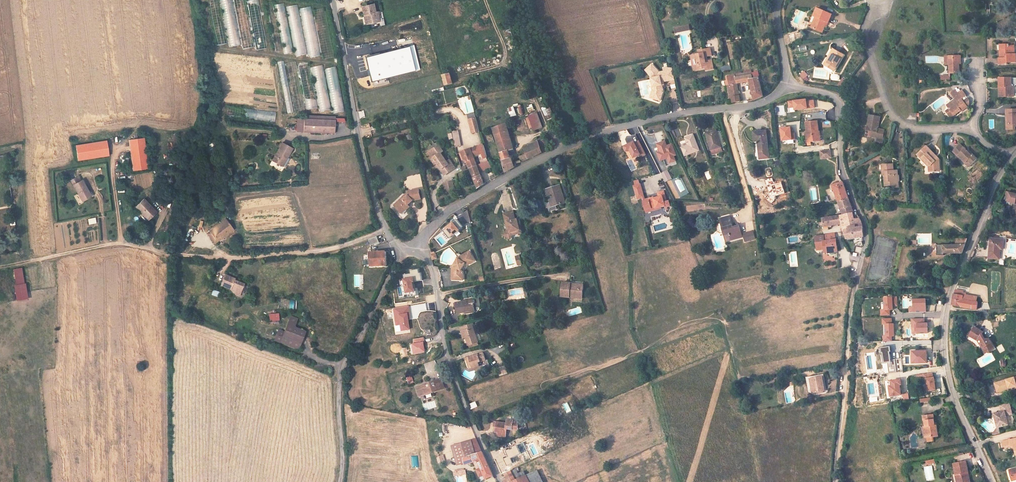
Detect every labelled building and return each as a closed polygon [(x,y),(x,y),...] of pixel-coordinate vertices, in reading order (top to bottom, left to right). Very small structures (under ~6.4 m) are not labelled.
[(240,45),(234,0),(221,0),(228,47),(240,45)] [(260,0),(247,0),(254,50),(267,48),(260,0)] [(284,3),(275,5),(283,54),(292,52),(284,3)] [(307,54),(297,5),(287,7),(296,56),(307,54)] [(308,57),(319,56),(312,6),(305,7),(304,5),(301,6),(308,57)] [(379,21),(377,13),(375,13),(372,5),(362,7),(364,16),(366,16),(368,24),(379,21)] [(827,23),(830,15),(816,8),(812,16),(814,17),(809,28),(820,33),(825,22),(827,23)] [(675,33),(691,30),(689,24),(674,28),(675,33)] [(225,31),(216,31),(217,43),(226,43),(225,31)] [(801,41),(800,33),(791,35),(792,43),(801,41)] [(420,70),(414,46),(409,47),(415,71),(420,70)] [(705,58),(704,54),(711,53),(709,46),(698,49),(699,52),(691,54),(692,59),(696,58),(697,63),(695,63),(697,69),(705,67),(706,68),(711,67),(710,62),(712,62),(711,57),(705,58)] [(415,71),(409,47),(367,57),(373,82),(415,71)] [(1013,64),(1013,55),(1012,55),(1010,55),(1010,49),(1007,49),(1007,47),(998,47),(999,52),(1000,52),(1000,61),(999,60),(997,61),(997,66),(1006,66),(1007,64),(1013,64)] [(833,70),(842,54),(831,48),(827,56),(828,57),(824,65),(833,70)] [(962,63),(962,58),(945,58),(945,67),(950,67),(950,76),(960,75),(959,66),(959,63),(962,63)] [(289,113),(294,112),(283,61),(278,62),(289,113)] [(310,61),(298,63),(305,111),(316,110),(310,61)] [(676,78),(673,66),(669,67),(664,68),(665,71),(659,72),(658,69),(652,63),(646,69),(651,73),(654,84),(658,84),(659,88),(657,89),(654,96),(661,99),(665,89),(663,81),(676,78)] [(320,111),(331,109),(322,65),(311,67),(320,111)] [(344,111),(336,65),(329,66),(329,65),(325,66),(332,112),(344,111)] [(751,80),(750,73),(738,74),(738,72),(730,73),(731,82),(728,82),(730,95),(733,96),(734,102),(743,101),(740,81),(751,80)] [(453,85),(450,73),(443,75),(446,87),(453,85)] [(838,85),(842,88),(847,80),(843,77),(838,85)] [(763,97),(759,79),(751,80),(756,100),(759,100),(763,97)] [(1011,87),(1011,79),(999,79),(999,88),(1002,88),(1002,97),(1014,97),(1014,87),(1011,87)] [(648,95),(646,85),(639,86),(641,96),(648,95)] [(960,103),(967,99),(962,93),(958,96),(956,93),(951,97),(957,105),(954,107),(950,107),(948,108),(950,112),(947,114),(950,119),(953,116),(955,118),(961,114),(962,114),(969,110),(964,104),(962,105),(960,103)] [(814,107),(813,100),(805,101),(805,99),(792,100),(793,101),(788,101),(789,108),(793,107),(794,110),(814,107)] [(508,108),(510,117),(517,116),(515,106),(508,108)] [(543,108),(547,120),(554,118),(549,106),(543,108)] [(274,121),(276,112),(236,107),(234,116),(274,121)] [(529,116),(532,131),(543,129),(539,113),(529,116)] [(877,130),(878,118),(868,117),(865,136),(875,137),(875,138),(883,139),(883,131),(877,130)] [(338,136),(339,121),(312,120),(312,134),(338,136)] [(475,120),(467,121),(471,134),(478,132),(476,123),(475,120)] [(822,140),(819,121),(808,122),(809,136),(812,136),(813,141),(822,140)] [(512,149),(503,124),(491,130),(506,171),(516,166),(513,160),(511,160),(508,150),(512,149)] [(780,128),(781,140),(795,139),(794,133),(791,133),(790,127),(780,128)] [(721,145),(717,129),(707,132),(712,148),(721,145)] [(459,130),(453,132),(456,147),(462,146),(459,130)] [(768,157),(765,130),(752,132),(753,141),(757,141),(760,158),(768,157)] [(701,149),(695,134),(687,137),(688,142),(689,144),(684,146),(683,146),(686,154),(701,149)] [(147,169),(144,139),(128,141),(131,171),(147,169)] [(677,154),(673,143),(668,145),(666,140),(658,143),(661,151),(658,152),(661,159),(664,158),(667,165),(671,163),(671,162),(669,157),(675,155),(677,154)] [(539,153),(535,141),(523,145),(525,154),(520,157),(522,162),(536,155),(539,153)] [(639,154),(633,141),(623,146),(625,152),(629,150),(632,157),(639,154)] [(108,159),(106,142),(74,145),(76,161),(108,159)] [(216,143),(205,142),(204,153),(214,154),(216,143)] [(286,159),(291,150),(281,144),(272,162),(279,166),(283,158),(286,159)] [(433,161),(436,165),(439,163),(440,165),(439,166),(444,174),(450,170),(455,167),(450,159),(447,161),(441,152),(444,150),(440,144),(430,150),(436,159),(433,161)] [(468,159),(470,167),(477,165),(474,156),(478,155),(481,163),(488,160),(486,157),(483,147),(483,145),(458,154),(459,156),(460,162),(468,159)] [(723,150),(722,145),(721,145),(712,148),(711,148),(713,154),(723,150)] [(972,157),(960,145),(954,152),(958,157),(960,155),(966,162),(965,163),(970,168),(977,160),(973,156),(972,157)] [(938,160),(934,156),(935,155),(927,146),(918,155),(923,160),(924,159),(931,167),(932,172),(941,171),(940,160),(938,160)] [(822,157),(832,156),(832,149),(821,149),(822,157)] [(436,159),(430,150),(428,152),(433,161),(436,159)] [(484,183),(477,165),(470,167),(476,186),(476,187),(484,183)] [(898,190),(897,173),(893,173),(893,167),(881,167),(883,188),(893,188),(893,190),(898,190)] [(672,179),(669,170),(662,173),(664,177),(666,182),(672,179)] [(80,181),(77,176),(69,181),(72,186),(80,181)] [(775,198),(775,195),(784,192),(781,182),(773,184),(772,178),(765,180),(769,194),(766,199),(771,203),(775,198)] [(90,195),(82,180),(80,181),(72,186),(76,192),(78,192),(82,199),(90,195)] [(454,189),(452,181),(444,183),(445,191),(454,189)] [(850,201),(843,182),(832,185),(838,203),(850,201)] [(645,194),(641,184),(635,186),(639,196),(645,194)] [(563,203),(559,186),(545,190),(549,206),(563,203)] [(666,199),(668,198),(665,187),(659,189),(661,193),(655,195),(655,194),(650,195),(650,197),(646,199),(649,206),(653,204),(653,205),(662,202),(666,201),(666,199)] [(420,198),(419,190),(406,192),(406,196),(403,201),(401,199),(397,207),(400,209),(398,211),(403,214),(405,210),(408,211),(411,207),(409,206),(413,200),(420,198)] [(1009,198),(1008,202),(1013,203),(1014,204),(1015,205),(1015,195),(1008,193),(1008,196),(1009,198)] [(156,213),(144,199),(135,207),(147,221),(156,213)] [(852,212),(851,205),(850,201),(838,203),(841,214),(852,212)] [(521,229),(520,224),(519,224),(518,222),(517,222),(516,219),(515,211),(505,213),(506,220),(508,220),(510,228),(508,228),(505,232),(505,235),(508,237),(511,236),(513,234),(515,230),(521,229)] [(859,218),(854,218),(852,212),(841,214),(841,223),(845,238),(862,237),(861,223),(859,218)] [(744,234),(739,223),(733,225),(729,214),(718,218),(724,233),(730,231),(732,238),(744,234)] [(841,223),(841,214),(821,218),(822,226),(841,223)] [(234,230),(226,218),(210,230),(215,237),(218,235),(221,238),(234,230)] [(444,228),(445,229),(442,231),(448,238),(451,236),(458,230),(461,226),(455,219),(451,222),(444,228)] [(757,235),(754,226),(744,230),(745,233),(747,238),(757,235)] [(213,243),(221,238),(218,235),(215,237),(210,230),(206,232),(213,243)] [(835,233),(823,235),(824,241),(825,249),(825,252),(828,252),(830,255),(832,255),(833,254),(834,252),(837,251),(837,246),(835,233)] [(443,245),(446,242),(441,235),(438,238),(443,245)] [(370,247),(379,244),(377,236),(368,239),(370,247)] [(961,254),(964,247),(967,239),(957,239),(957,245),(933,245),(933,254),(961,254)] [(1003,250),(1004,241),(991,239),(988,259),(999,260),(1000,255),(997,255),(998,250),(1003,250)] [(824,241),(816,242),(817,250),(825,249),(824,241)] [(475,262),(470,251),(460,256),(462,258),(459,262),(457,261),(453,269),(455,270),(453,274),(451,274),(452,284),(463,283),(463,273),(460,272),(463,265),(467,267),(475,262)] [(386,264),(385,252),(369,252),(370,265),(386,264)] [(23,268),(12,269),(17,301),(27,300),(23,268)] [(242,292),(245,283),(237,280),(237,278),(227,274),(223,286),(232,289),(233,293),(238,294),(238,291),(242,292)] [(413,281),(412,277),(402,279),(405,292),(413,291),(411,282),(413,281)] [(584,298),(585,285),(563,284),(562,297),(584,298)] [(965,300),(966,295),(962,294),(962,291),(957,290),(956,290),(954,302),(953,305),(956,306),(961,307),(962,300),(965,300)] [(893,307),(893,303),(898,303),(897,294),(885,295),(885,307),(881,307),(881,312),(889,312),(889,307),(893,307)] [(974,309),(977,297),(966,295),(965,300),(962,300),(961,307),(967,307),(973,309),(974,309)] [(910,305),(910,310),(926,310),(926,297),(913,297),(914,305),(910,305)] [(473,311),(472,305),(475,304),(473,298),(454,304),(457,316),(473,311)] [(295,302),(278,300),(278,310),(295,311),(295,302)] [(409,329),(407,318),(410,317),(408,306),(393,309),(396,325),(400,324),(401,330),(409,329)] [(296,351),(303,332),(292,328),(295,318),(288,316),(282,332),(277,331),(272,343),(296,351)] [(893,321),(891,321),(891,316),(883,316),(883,322),(886,322),(886,333),(883,333),(883,338),(891,338),(891,334),(893,334),(893,321)] [(912,324),(917,324),(917,331),(927,330),(927,321),(924,321),(924,316),(912,316),(912,324)] [(479,343),(472,325),(460,330),(462,335),(465,334),(470,347),(479,343)] [(990,343),(985,334),(986,333),(977,329),(972,340),(982,344),(983,347),(985,347),(987,351),(988,351),(991,357),(997,353),(993,343),(990,343)] [(413,340),(414,344),(412,344),(413,354),(424,352),(423,343),(424,343),(424,338),(413,340)] [(889,349),(890,349),(890,344),(881,345),(883,361),(887,360),(888,371),(903,369),(901,356),(890,357),(889,349)] [(912,355),(915,355),(916,360),(926,360),(926,349),(911,349),(912,355)] [(479,363),(488,360),(485,354),(467,360),(469,365),(472,364),(473,368),(480,366),(479,363)] [(923,377),(925,377),(927,389),(935,388),(934,381),(933,377),(933,376),(932,376),(932,371),(923,372),(923,377)] [(824,392),(821,376),(810,378),(813,393),(824,392)] [(900,382),(900,377),(888,379),(890,394),(900,392),(899,387),(899,384),(899,383),(900,382)] [(994,385),(997,394),(1015,389),(1015,379),(994,385)] [(418,397),(439,391),(436,382),(415,387),(418,397)] [(1008,427),(1006,419),(1011,417),(1008,405),(998,407),(1000,414),(992,416),(996,430),(997,430),(1008,427)] [(518,429),(517,420),(513,419),(513,421),(507,420),(507,424),(498,423),(498,428),(496,428),(496,434),(498,435),(498,439),(506,440),(506,430),(512,431),(512,428),(518,429)] [(945,446),(943,435),(941,435),(939,425),(928,427),(929,437),(932,437),(933,446),(938,445),(938,447),(945,446)] [(475,440),(451,447),(457,466),(463,464),(462,460),(462,458),(480,451),(475,440)] [(1011,442),(1007,443),(1003,444),(1005,450),(1012,448),(1013,452),(1015,451),(1015,440),(1011,442)] [(505,451),(508,457),(503,459),(507,466),(512,463),(510,458),(519,454),(516,445),(511,447),(512,449),(509,450),(509,449),(505,451)] [(493,477),(480,451),(462,458),(462,460),(463,464),(464,465),(473,462),(476,462),(480,468),(483,475),(485,479),(493,477)] [(965,463),(953,466),(955,476),(958,476),(960,481),(969,481),(965,463)] [(924,467),(927,481),(935,479),(932,465),(924,467)] [(529,481),(542,481),(537,470),(526,475),(529,481)] [(513,472),(506,475),(509,481),(511,481),(517,480),(513,472)]
